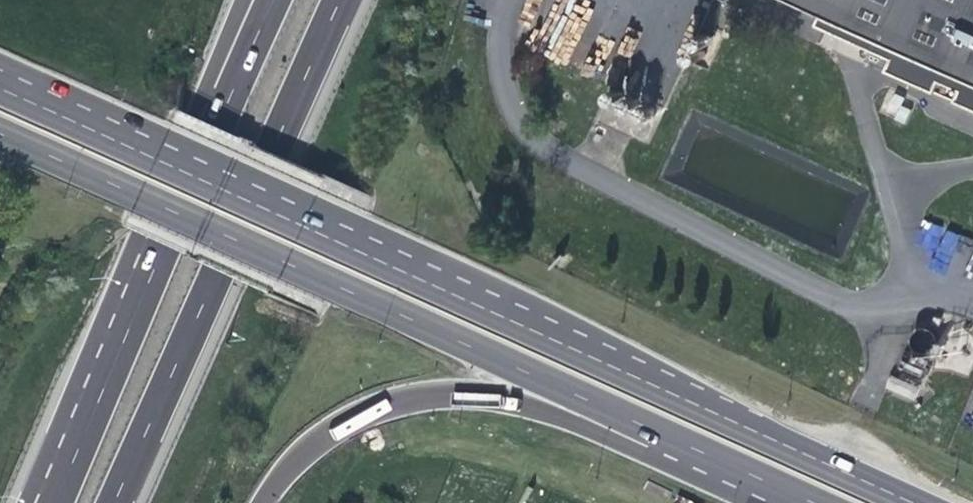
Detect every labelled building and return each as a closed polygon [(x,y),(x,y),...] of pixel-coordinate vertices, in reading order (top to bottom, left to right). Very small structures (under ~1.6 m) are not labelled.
[(972,81),(972,0),(791,0),(972,81)] [(720,3),(718,3),(717,3),(715,4),(713,6),(712,7),(712,10),(713,13),(714,15),(718,16),(720,16),(723,14),(724,13),(725,10),(724,6),(723,5),(720,3)] [(714,17),(710,17),(709,18),(707,20),(706,23),(707,28),(711,30),(713,30),(717,28),(719,24),(719,23),(717,19),(714,17)] [(609,95),(608,98),(608,100),(610,104),(614,106),(616,106),(619,105),(622,102),(623,99),(622,95),(619,92),(617,92),(614,92),(612,92),(609,95)] [(625,105),(625,107),(625,110),(628,113),(630,113),(633,113),(635,113),(637,111),(639,106),(638,103),(636,100),(633,99),(630,99),(628,100),(626,103),(625,105)] [(644,107),(643,109),(641,111),(641,115),(645,120),(647,121),(651,121),(653,120),(655,117),(656,115),(656,111),(654,109),(653,107),(650,106),(647,106),(644,107)] [(924,391),(896,379),(891,391),(919,404),(924,391)]
